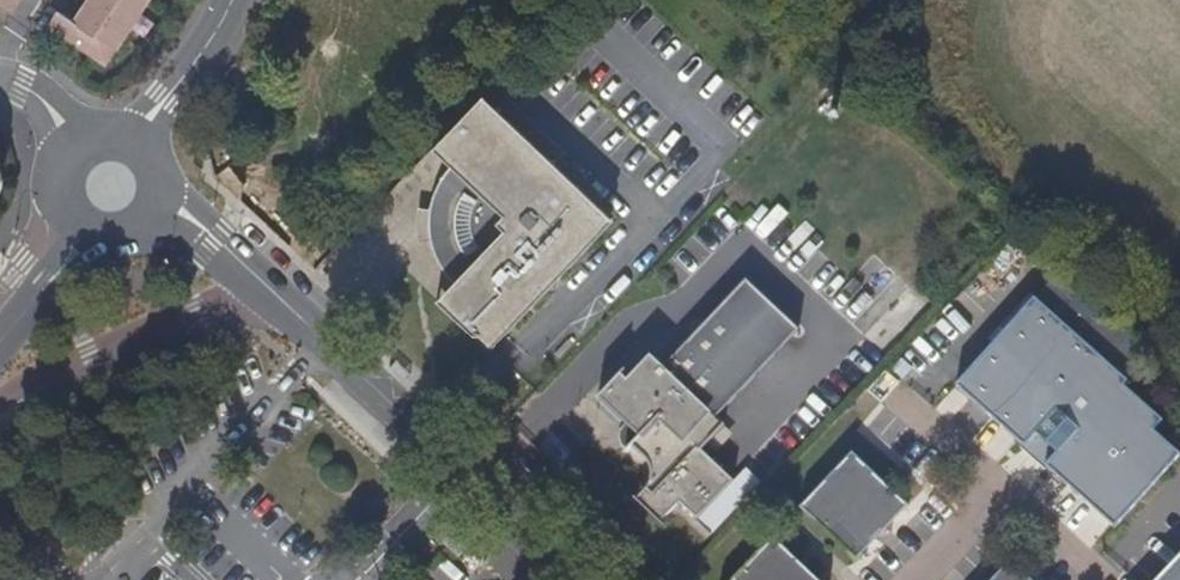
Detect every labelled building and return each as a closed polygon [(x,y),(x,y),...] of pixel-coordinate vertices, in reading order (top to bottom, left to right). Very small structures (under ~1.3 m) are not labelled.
[(13,0),(0,0),(0,14),(2,16),(13,0)] [(64,24),(47,12),(38,29),(95,68),(140,0),(81,0),(64,24)] [(468,114),(492,88),(504,75),(498,71),(462,109),(468,114)] [(558,281),(635,199),(504,75),(492,88),(468,114),(474,118),(455,136),(463,142),(451,159),(445,177),(442,190),(442,210),(445,227),(453,244),(460,255),(468,260),(458,272),(474,287),(464,297),(506,337),(558,281)] [(451,132),(468,114),(462,109),(446,126),(451,132)] [(455,136),(474,118),(468,114),(451,132),(455,136)] [(474,287),(458,272),(447,282),(464,297),(474,287)] [(752,378),(796,331),(744,281),(661,368),(648,357),(625,380),(618,375),(596,400),(624,427),(621,431),(622,445),(628,450),(630,449),(641,459),(647,467),(648,474),(647,479),(644,487),(641,490),(666,513),(676,504),(693,521),(731,481),(698,451),(721,425),(714,418),(752,378)] [(958,378),(1112,527),(1114,528),(1179,459),(1179,455),(1157,432),(1166,422),(1130,388),(1134,384),(1045,299),(1040,293),(958,378)] [(852,450),(799,507),(856,561),(909,504),(852,450)] [(449,546),(458,537),(448,526),(438,536),(449,546)] [(470,547),(458,537),(449,546),(460,557),(470,547)] [(729,579),(813,579),(768,537),(729,579)] [(1010,562),(993,579),(1030,579),(1010,562)] [(1163,579),(1179,579),(1179,562),(1163,579)]
